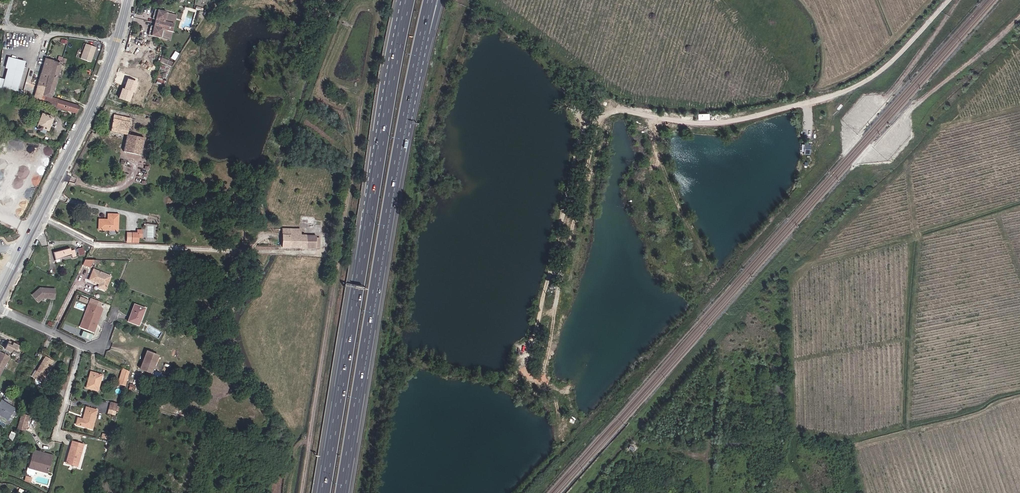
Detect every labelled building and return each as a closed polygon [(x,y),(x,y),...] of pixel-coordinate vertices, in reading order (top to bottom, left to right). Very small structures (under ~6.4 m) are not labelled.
[(173,13),(158,9),(154,18),(152,25),(149,34),(164,37),(167,28),(170,30),(173,22),(170,21),(173,13)] [(92,61),(96,46),(84,43),(81,59),(92,61)] [(147,57),(149,61),(155,58),(148,47),(133,55),(136,63),(147,57)] [(138,66),(149,61),(147,57),(136,63),(138,66)] [(20,97),(27,64),(9,59),(7,70),(10,71),(6,90),(10,91),(9,94),(20,97)] [(48,59),(37,102),(40,103),(41,101),(45,102),(64,109),(66,100),(55,97),(63,63),(48,59)] [(170,65),(160,62),(155,76),(165,80),(170,65)] [(120,99),(132,102),(138,81),(126,78),(120,99)] [(79,113),(82,104),(66,100),(64,109),(79,113)] [(131,139),(132,136),(112,131),(116,115),(113,114),(108,135),(131,139)] [(132,136),(133,128),(135,119),(116,115),(112,131),(132,136)] [(57,120),(47,116),(41,131),(45,132),(45,134),(49,135),(51,130),(53,131),(57,120)] [(135,136),(132,136),(131,139),(127,152),(141,155),(145,139),(135,136)] [(62,148),(36,139),(30,156),(41,161),(40,165),(28,161),(25,170),(33,172),(32,175),(39,178),(40,175),(47,178),(62,148)] [(109,218),(105,218),(96,218),(96,228),(116,228),(116,212),(110,212),(109,218)] [(304,234),(304,227),(285,227),(284,245),(318,246),(318,243),(322,243),(322,234),(304,234)] [(71,248),(53,251),(55,260),(70,257),(71,260),(77,259),(75,250),(71,250),(71,248)] [(85,258),(82,264),(92,268),(96,258),(85,258)] [(111,274),(92,268),(88,278),(97,282),(96,285),(106,288),(111,274)] [(55,300),(56,288),(35,286),(35,296),(37,297),(37,298),(55,300)] [(101,305),(103,300),(91,296),(89,301),(101,305)] [(149,305),(137,300),(130,320),(142,324),(149,305)] [(87,315),(82,326),(92,329),(101,305),(89,301),(84,314),(87,315)] [(20,346),(8,339),(3,347),(9,350),(11,347),(17,350),(20,346)] [(10,356),(0,351),(0,376),(10,356)] [(119,366),(123,359),(107,351),(104,358),(119,366)] [(140,369),(152,372),(157,354),(146,351),(140,369)] [(46,352),(32,374),(38,377),(46,366),(47,367),(54,357),(46,352)] [(102,372),(92,369),(87,389),(97,391),(102,372)] [(130,371),(123,369),(120,379),(127,381),(130,371)] [(61,371),(57,386),(62,387),(65,373),(61,371)] [(9,420),(15,407),(1,399),(0,400),(0,415),(9,420)] [(94,428),(99,409),(88,406),(85,417),(79,416),(77,424),(94,428)] [(117,408),(110,406),(108,413),(115,415),(117,408)] [(26,414),(20,413),(17,425),(22,426),(26,414)] [(72,441),(66,464),(77,467),(83,444),(72,441)] [(34,450),(33,454),(52,459),(53,455),(34,450)] [(52,459),(33,454),(30,467),(49,472),(52,459)]
